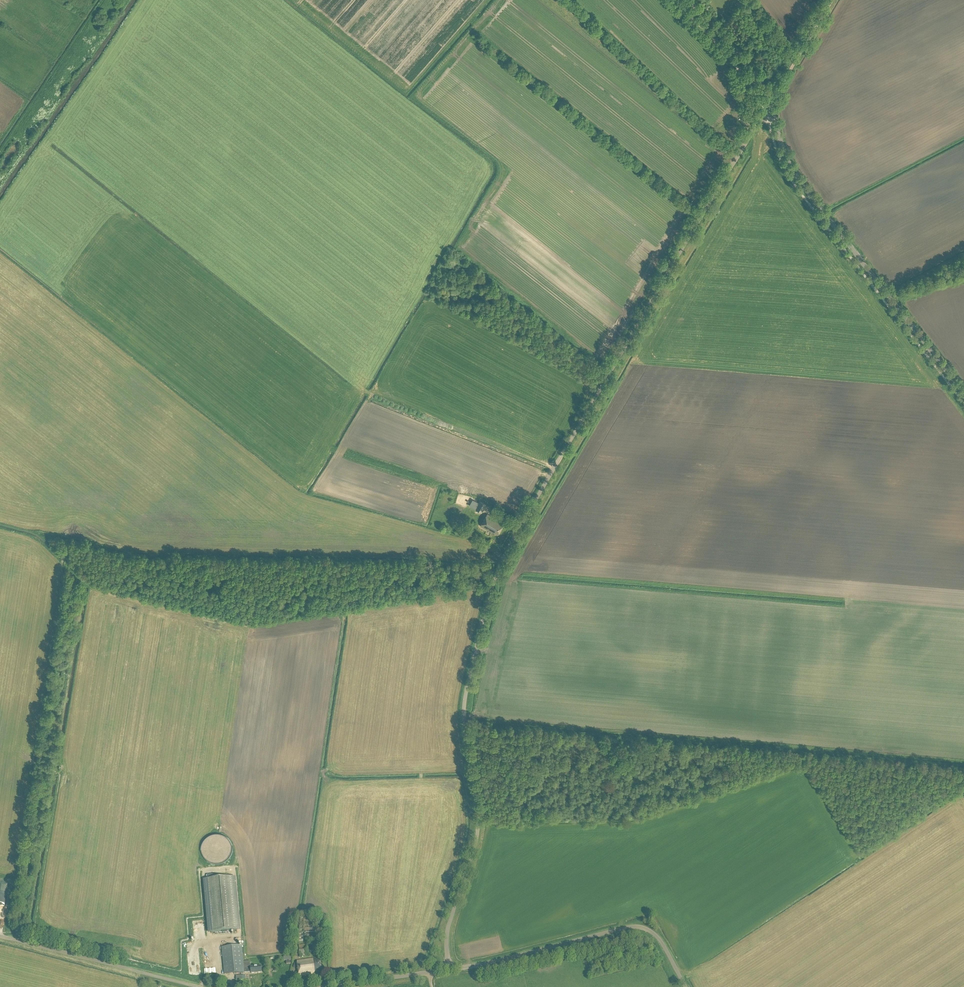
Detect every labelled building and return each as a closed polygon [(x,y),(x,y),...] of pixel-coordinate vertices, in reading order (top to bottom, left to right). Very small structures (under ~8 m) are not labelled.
[(469,506),(475,509),(481,512),(486,505),(479,501),(479,503),(472,499),(469,506)] [(504,524),(487,514),(480,526),(491,532),(491,531),(498,534),(504,524)] [(462,520),(456,517),(453,522),(459,525),(462,520)] [(233,879),(207,881),(212,934),(237,932),(233,879)] [(299,945),(299,947),(300,957),(309,956),(308,944),(299,945)] [(261,966),(251,967),(251,965),(250,961),(243,962),(242,946),(222,948),(225,975),(251,972),(251,974),(262,973),(261,966)] [(202,973),(199,947),(190,948),(190,950),(193,975),(202,973)] [(316,961),(316,959),(297,962),(300,976),(313,975),(315,973),(322,972),(320,960),(316,961)]
